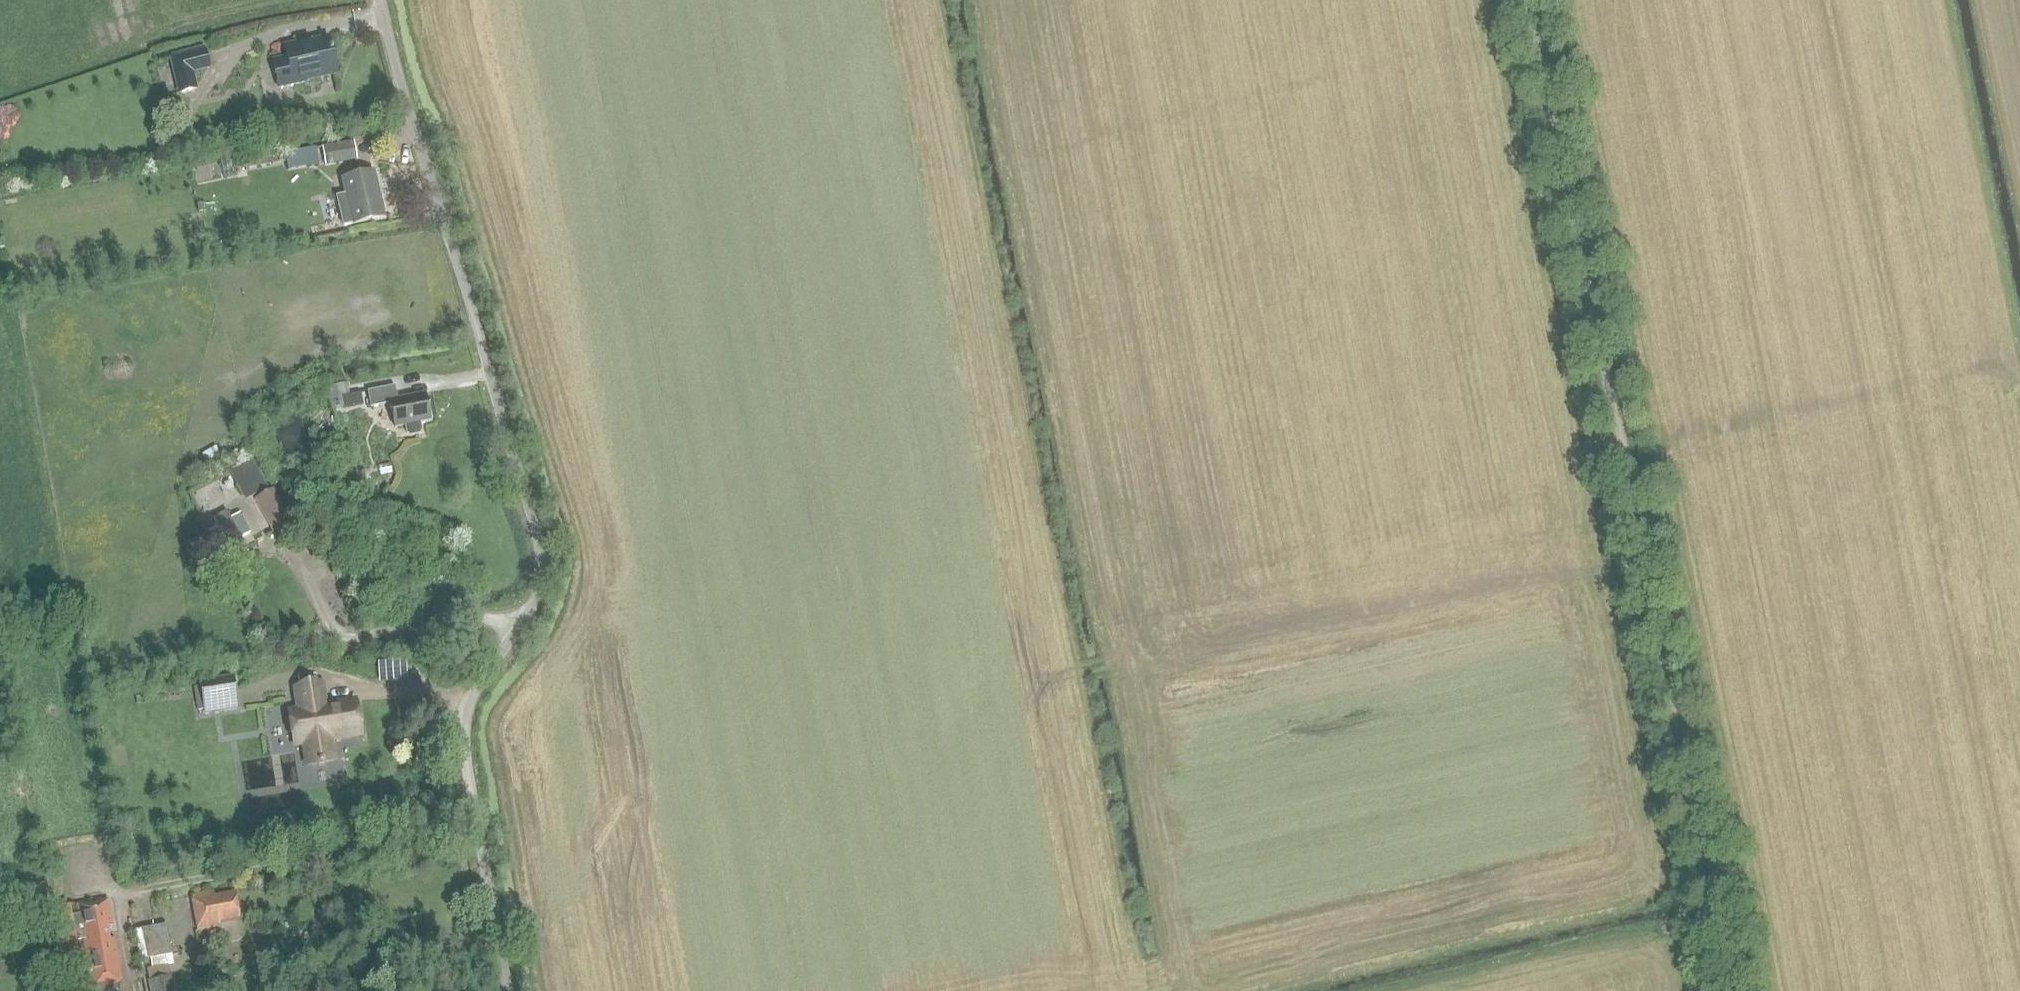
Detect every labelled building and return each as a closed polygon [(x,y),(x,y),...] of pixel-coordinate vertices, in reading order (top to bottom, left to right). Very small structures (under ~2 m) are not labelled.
[(272,62),(277,88),(303,83),(303,79),(332,73),(328,53),(331,52),(328,40),(304,44),(303,41),(283,45),(286,59),(272,62)] [(178,92),(194,88),(190,70),(208,66),(204,50),(170,58),(178,92)] [(323,92),(339,91),(338,75),(322,77),(323,92)] [(213,137),(211,126),(200,128),(202,139),(213,137)] [(352,142),(322,148),(326,165),(356,159),(352,142)] [(315,148),(303,149),(306,167),(318,165),(315,148)] [(371,171),(340,179),(344,194),(338,195),(341,208),(347,206),(351,225),(382,217),(371,171)] [(350,394),(347,382),(326,387),(331,411),(362,405),(360,392),(350,394)] [(394,385),(366,390),(369,407),(388,403),(393,427),(403,425),(405,433),(409,436),(417,434),(420,430),(418,422),(428,420),(423,394),(396,399),(394,385)] [(268,489),(251,458),(228,471),(244,501),(268,489)] [(271,490),(253,500),(271,532),(289,522),(271,490)] [(212,515),(216,522),(207,527),(222,555),(226,557),(245,546),(241,539),(248,535),(236,511),(229,515),(225,507),(212,515)] [(199,682),(204,715),(238,709),(233,676),(199,682)] [(317,763),(317,765),(323,764),(322,762),(333,761),(330,739),(360,734),(355,701),(325,706),(321,684),(294,688),(297,710),(287,712),(292,745),(302,743),(306,765),(317,763)] [(215,893),(191,897),(197,930),(220,926),(222,940),(231,943),(238,942),(242,939),(234,893),(215,897),(215,893)] [(82,941),(88,970),(87,970),(88,975),(85,976),(84,973),(83,973),(83,974),(68,977),(70,990),(102,990),(102,986),(120,983),(119,979),(120,979),(112,939),(107,940),(104,926),(110,925),(105,902),(75,907),(77,916),(69,918),(67,909),(66,909),(66,910),(52,913),(60,957),(74,954),(74,956),(75,955),(73,942),(82,941)] [(134,930),(139,961),(171,955),(166,925),(134,930)] [(169,978),(149,981),(151,990),(171,990),(169,978)]
